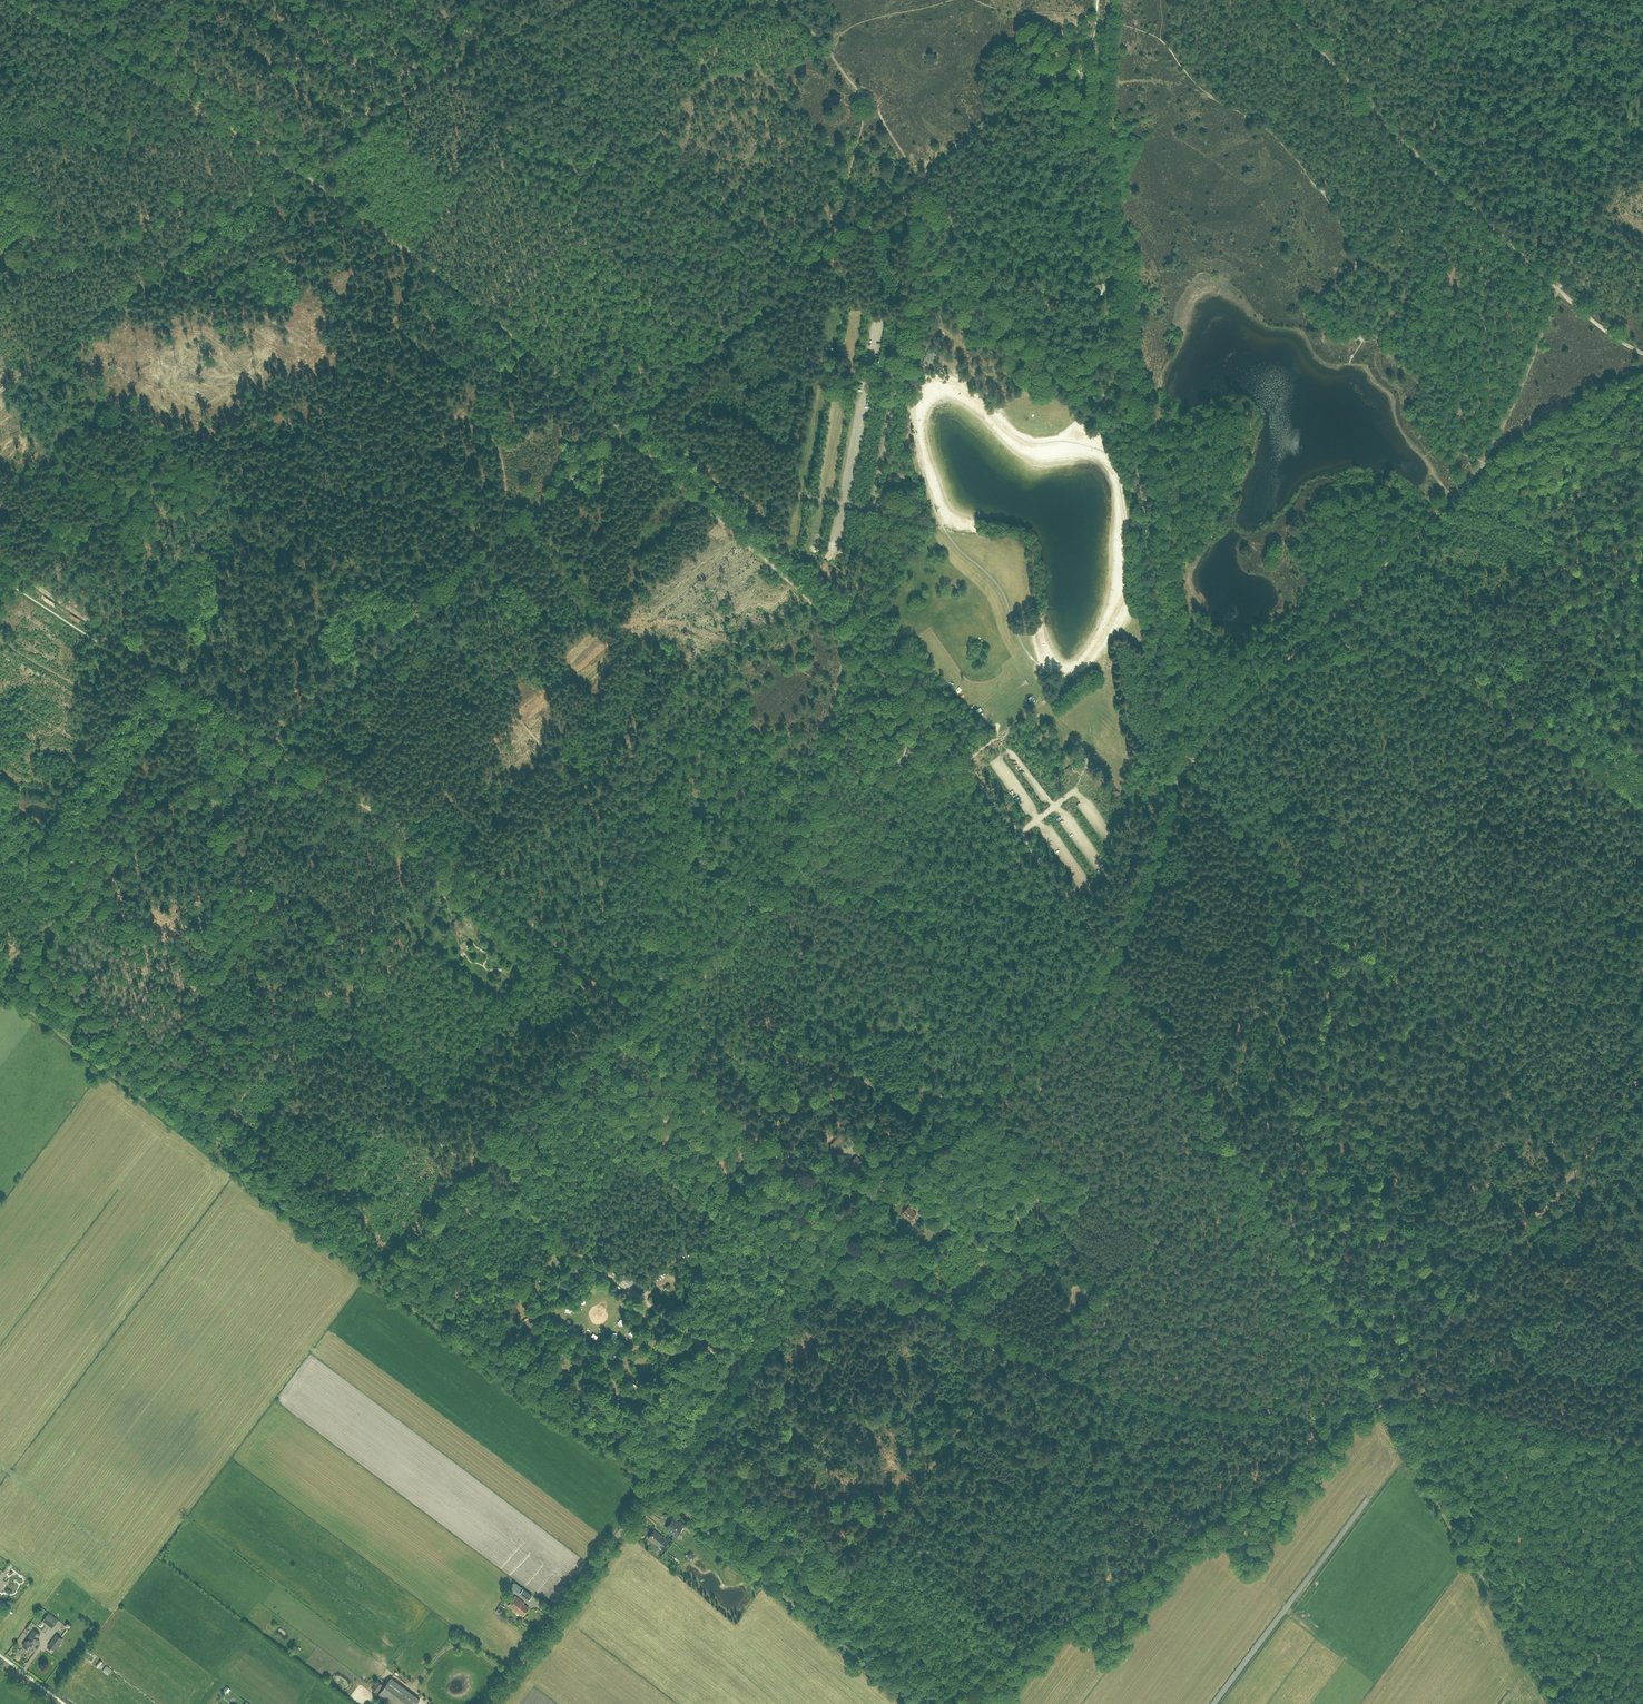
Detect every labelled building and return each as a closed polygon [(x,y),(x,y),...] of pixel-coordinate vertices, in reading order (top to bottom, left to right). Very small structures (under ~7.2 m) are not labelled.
[(928,350),(929,353),(927,353),(923,362),(935,361),(934,353),(934,351),(935,349),(935,348),(930,347),(928,350)] [(1024,708),(1018,713),(1021,716),(1026,711),(1024,708)] [(837,1151),(848,1140),(841,1134),(830,1145),(837,1151)] [(859,1136),(853,1142),(862,1150),(867,1144),(859,1136)] [(859,1173),(866,1166),(856,1156),(849,1164),(859,1173)] [(910,1221),(916,1214),(908,1206),(902,1213),(910,1221)] [(925,1206),(918,1213),(921,1216),(928,1209),(925,1206)] [(596,1266),(592,1272),(597,1275),(601,1270),(596,1266)] [(627,1283),(631,1278),(624,1274),(621,1278),(627,1283)] [(666,1527),(675,1534),(682,1525),(673,1519),(666,1527)] [(659,1545),(664,1538),(654,1531),(649,1538),(659,1545)] [(0,1560),(0,1573),(3,1575),(9,1566),(0,1560)] [(731,1580),(735,1575),(730,1570),(725,1575),(731,1580)] [(528,1600),(532,1595),(518,1585),(515,1590),(528,1600)] [(523,1615),(528,1607),(523,1604),(524,1602),(515,1596),(508,1606),(517,1612),(517,1611),(523,1615)] [(501,1614),(505,1607),(500,1604),(496,1611),(501,1614)] [(52,1626),(58,1619),(49,1613),(43,1620),(52,1626)] [(35,1645),(39,1640),(37,1638),(40,1634),(34,1630),(28,1637),(28,1638),(23,1645),(30,1651),(35,1644),(35,1645)] [(54,1649),(62,1638),(56,1634),(48,1644),(54,1649)] [(1382,1640),(1387,1645),(1390,1642),(1388,1641),(1390,1638),(1387,1635),(1382,1640)] [(1367,1636),(1358,1645),(1365,1652),(1374,1643),(1367,1636)] [(103,1671),(108,1674),(112,1669),(106,1666),(103,1671)] [(419,1698),(391,1677),(378,1694),(392,1703),(415,1703),(419,1698)] [(377,1692),(382,1684),(377,1681),(371,1688),(377,1692)]
